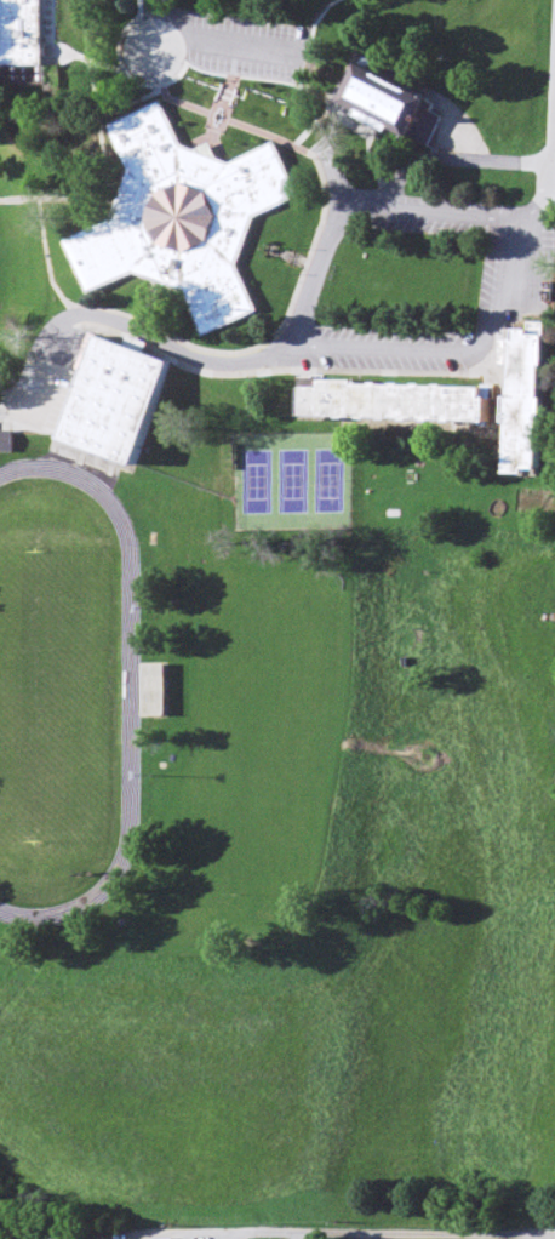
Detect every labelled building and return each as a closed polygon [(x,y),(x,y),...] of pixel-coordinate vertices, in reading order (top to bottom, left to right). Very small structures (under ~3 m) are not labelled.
[(142,444),(70,419),(101,331),(172,359),(142,444)]
